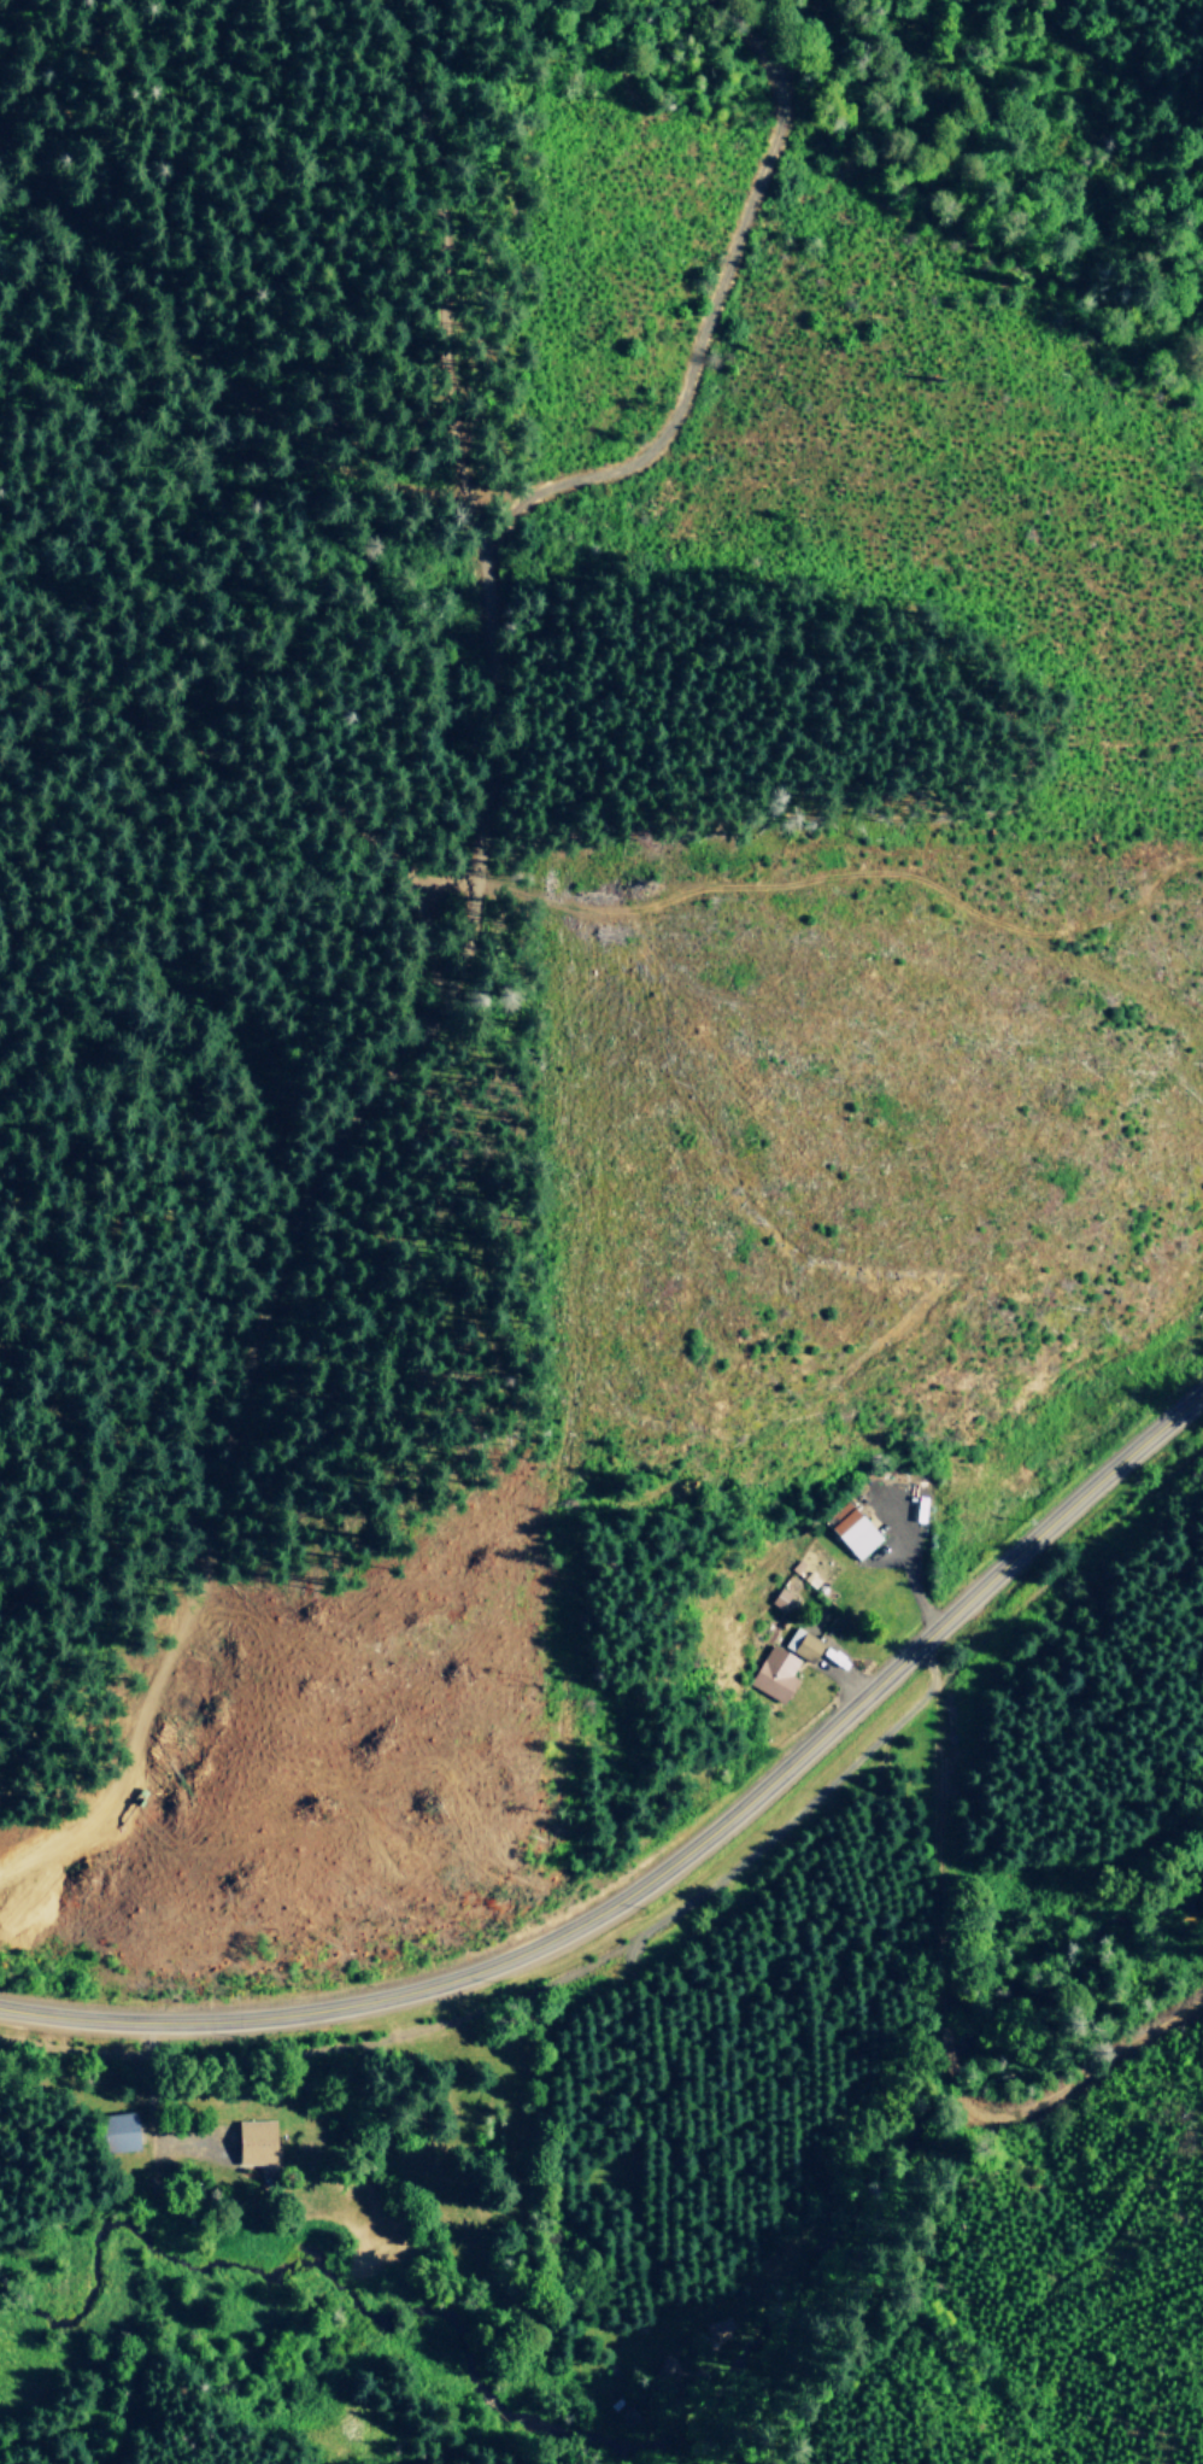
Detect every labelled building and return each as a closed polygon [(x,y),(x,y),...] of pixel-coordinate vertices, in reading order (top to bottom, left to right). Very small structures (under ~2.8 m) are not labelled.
[(880,1538),(846,1501),(823,1523),(857,1559),(880,1538)] [(824,1642),(795,1626),(783,1646),(812,1663),(824,1642)] [(799,1658),(767,1643),(748,1686),(784,1703),(795,1678),(791,1676),(799,1658)] [(102,2116),(105,2152),(138,2149),(135,2113),(102,2116)] [(259,2164),(260,2174),(276,2173),(274,2119),(237,2121),(238,2164),(259,2164)]
